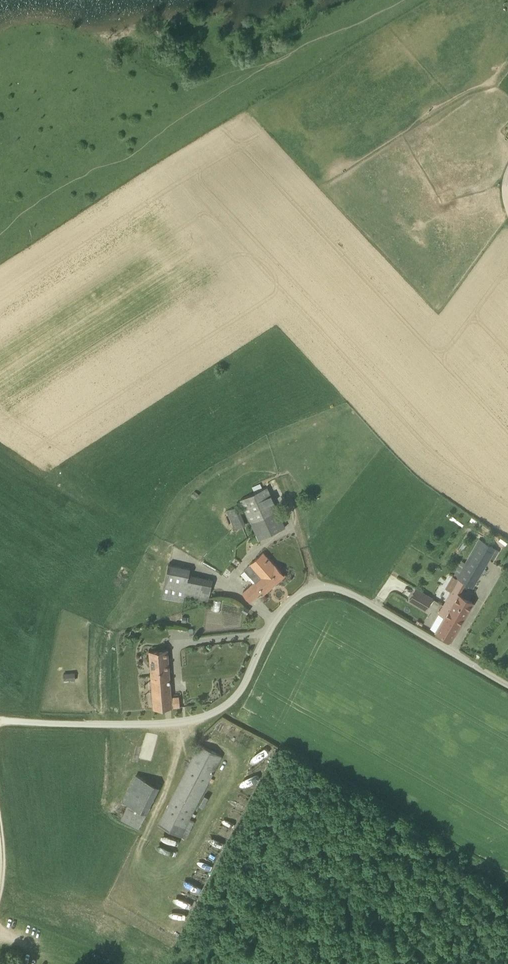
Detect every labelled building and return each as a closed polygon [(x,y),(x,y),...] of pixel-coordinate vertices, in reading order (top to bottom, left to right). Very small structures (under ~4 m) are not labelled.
[(241,500),(259,539),(285,527),(268,488),(241,500)] [(195,490),(191,495),(195,498),(199,494),(195,490)] [(227,510),(235,528),(246,523),(238,505),(227,510)] [(459,579),(453,590),(444,605),(460,614),(455,622),(460,626),(473,603),(460,594),(466,583),(473,587),(497,549),(480,539),(466,562),(462,561),(455,573),(458,575),(456,578),(459,579)] [(243,592),(251,601),(263,590),(265,593),(284,576),(275,565),(264,552),(245,569),(255,581),(243,592)] [(167,563),(161,597),(183,601),(184,595),(208,600),(213,577),(189,572),(190,568),(167,563)] [(433,597),(416,587),(408,600),(425,610),(433,597)] [(432,608),(438,611),(441,605),(435,602),(432,608)] [(439,613),(445,617),(436,632),(451,640),(460,626),(455,622),(460,614),(444,605),(439,613)] [(171,696),(167,649),(148,650),(152,709),(179,707),(178,696),(171,696)] [(75,671),(63,672),(64,681),(75,680),(75,671)] [(211,777),(222,756),(200,744),(158,825),(186,839),(195,820),(190,818),(192,814),(193,812),(209,781),(211,777)] [(135,774),(121,801),(128,804),(146,814),(155,796),(160,787),(146,780),(135,774)] [(146,814),(128,804),(121,818),(139,828),(146,814)]
